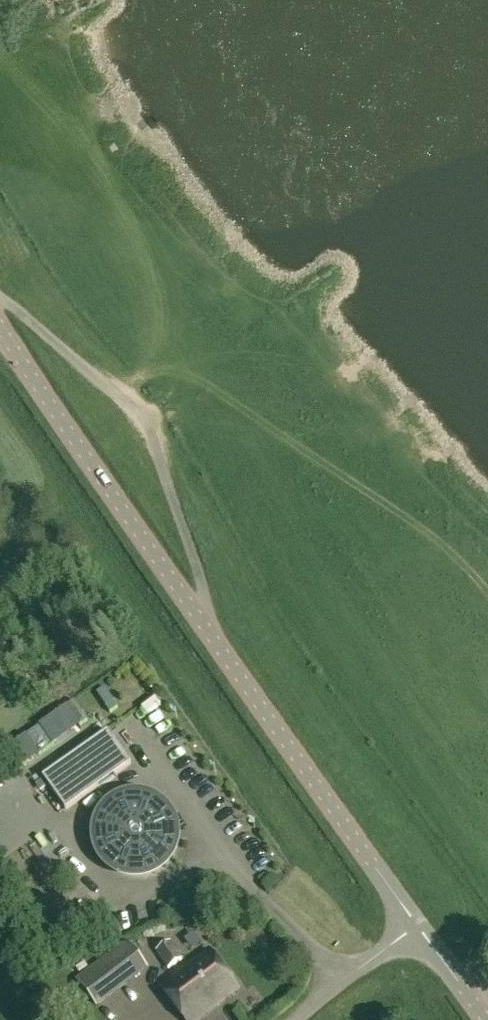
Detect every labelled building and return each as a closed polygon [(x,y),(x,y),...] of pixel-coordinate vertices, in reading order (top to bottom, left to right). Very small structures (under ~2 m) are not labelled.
[(108,731),(43,777),(66,810),(131,764),(108,731)] [(109,810),(105,815),(102,822),(100,828),(99,835),(100,842),(101,849),(105,856),(109,861),(114,866),(120,869),(127,872),(134,873),(141,873),(148,871),(154,868),(160,864),(165,859),(169,853),(172,847),(173,840),(173,833),(172,826),(169,819),(166,813),(161,808),(155,804),(149,801),(142,799),(135,799),(128,800),(121,802),(115,805),(109,810)] [(149,970),(128,941),(76,979),(98,1008),(149,970)] [(183,959),(170,941),(155,951),(168,970),(183,959)] [(239,989),(210,951),(161,987),(186,1019),(197,1019),(239,989)]
